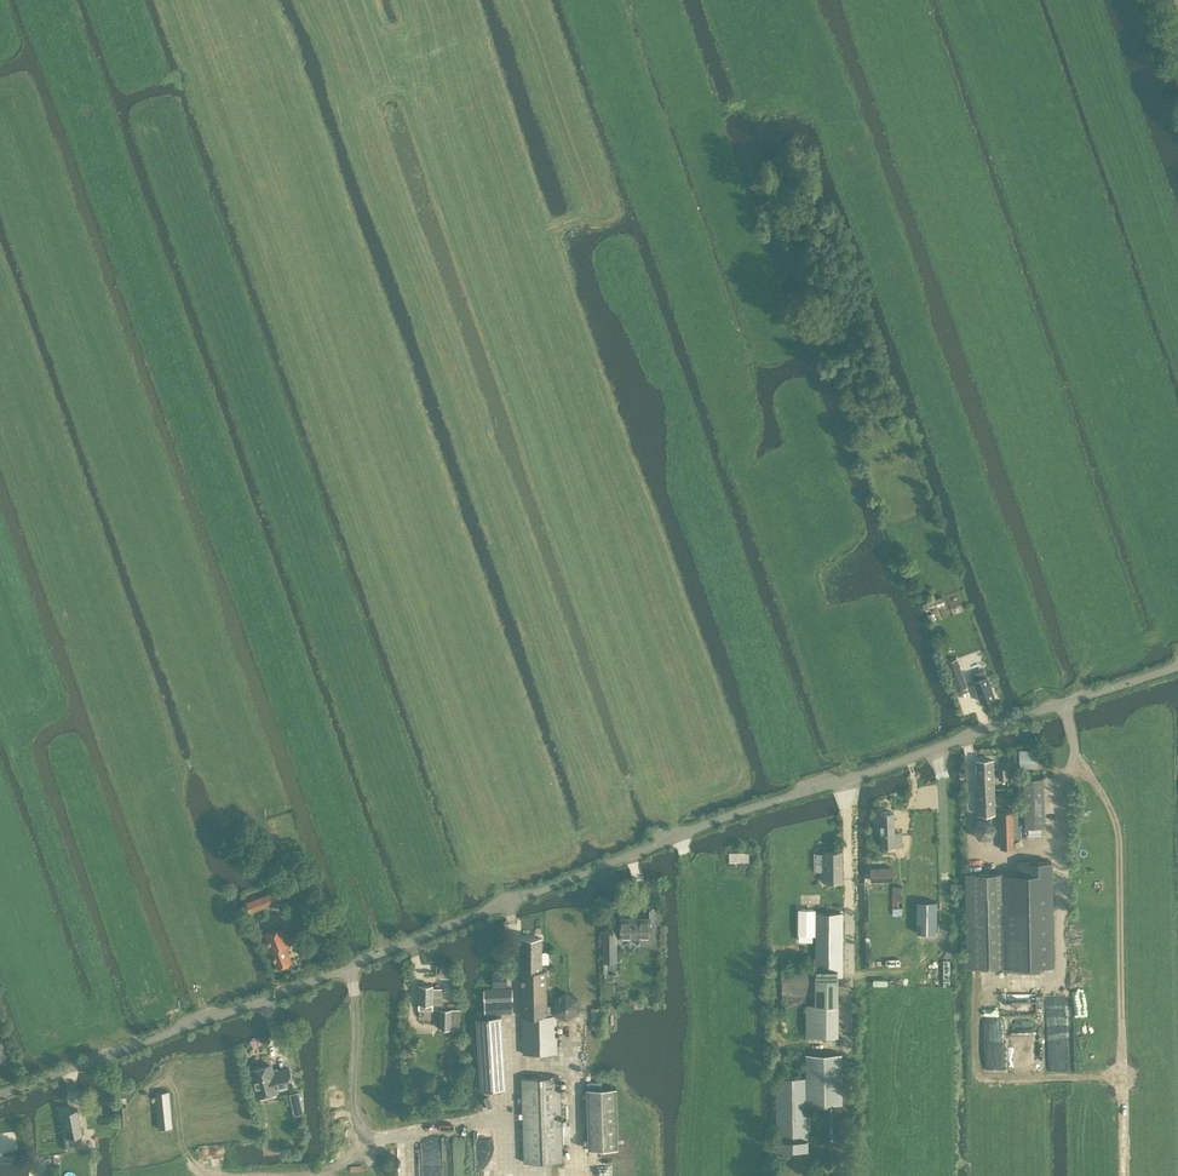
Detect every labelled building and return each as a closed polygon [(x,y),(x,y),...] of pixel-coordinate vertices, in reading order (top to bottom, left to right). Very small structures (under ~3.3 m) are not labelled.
[(958,659),(945,664),(956,693),(969,688),(958,659)] [(987,676),(984,677),(983,672),(975,675),(976,679),(974,680),(982,701),(995,696),(987,676)] [(1019,767),(1037,767),(1037,749),(1019,750),(1019,767)] [(994,759),(976,759),(978,813),(995,812),(994,759)] [(1009,778),(1008,767),(999,768),(1000,779),(1009,778)] [(1023,778),(1025,826),(1044,825),(1043,777),(1023,778)] [(894,811),(881,812),(882,845),(901,844),(901,831),(895,832),(894,811)] [(1001,848),(1013,847),(1013,839),(1021,838),(1020,811),(1000,811),(1001,848)] [(978,817),(972,827),(979,838),(991,838),(997,826),(989,817),(978,817)] [(835,880),(835,851),(815,851),(815,880),(835,880)] [(1007,872),(966,873),(968,966),(1009,966),(1054,965),(1052,860),(1017,861),(1017,872),(1007,872)] [(893,867),(870,867),(871,881),(893,880),(893,867)] [(307,869),(288,875),(292,886),(310,880),(307,869)] [(902,885),(892,885),(892,906),(893,915),(903,915),(903,906),(902,885)] [(278,890),(275,891),(247,902),(250,911),(282,899),(278,890)] [(917,901),(916,933),(936,933),(936,901),(917,901)] [(816,969),(782,969),(782,1005),(805,1005),(805,1035),(817,1035),(838,1035),(838,975),(843,975),(843,912),(816,912),(816,969)] [(650,923),(650,917),(620,917),(621,937),(641,937),(641,944),(657,944),(657,923),(650,923)] [(283,925),(264,932),(278,966),(292,961),(285,945),(290,943),(283,925)] [(617,929),(603,929),(603,962),(610,961),(610,944),(617,944),(617,929)] [(521,938),(524,1052),(558,1051),(557,1016),(556,1015),(548,1015),(547,970),(543,970),(542,937),(521,938)] [(493,986),(508,985),(508,971),(493,971),(493,986)] [(419,1008),(433,1009),(440,1009),(440,1028),(459,1028),(460,1008),(450,1008),(442,1004),(442,986),(433,986),(433,984),(420,984),(419,1008)] [(512,988),(484,989),(485,1013),(512,1012),(512,1000),(513,1000),(512,988)] [(554,1012),(566,1019),(578,1011),(578,997),(566,990),(553,997),(554,1012)] [(482,1089),(506,1087),(501,1015),(478,1017),(482,1089)] [(808,1147),(807,1104),(821,1103),(821,1136),(842,1136),(841,1103),(841,1068),(841,1052),(810,1052),(805,1052),(805,1077),(777,1077),(778,1147),(808,1147)] [(293,1084),(290,1068),(273,1072),(271,1064),(252,1068),(259,1095),(278,1090),(277,1088),(293,1084)] [(560,1076),(522,1077),(524,1161),(563,1160),(560,1076)] [(589,1149),(601,1148),(618,1148),(616,1087),(587,1088),(589,1149)] [(169,1091),(156,1092),(159,1128),(172,1127),(169,1091)] [(119,1122),(128,1122),(127,1104),(118,1105),(119,1122)] [(82,1132),(83,1132),(78,1108),(64,1111),(68,1134),(65,1135),(68,1149),(84,1146),(82,1132)] [(39,1157),(39,1166),(52,1166),(52,1157),(39,1157)] [(1,1162),(2,1175),(30,1175),(29,1158),(14,1159),(14,1162),(1,1162)]
